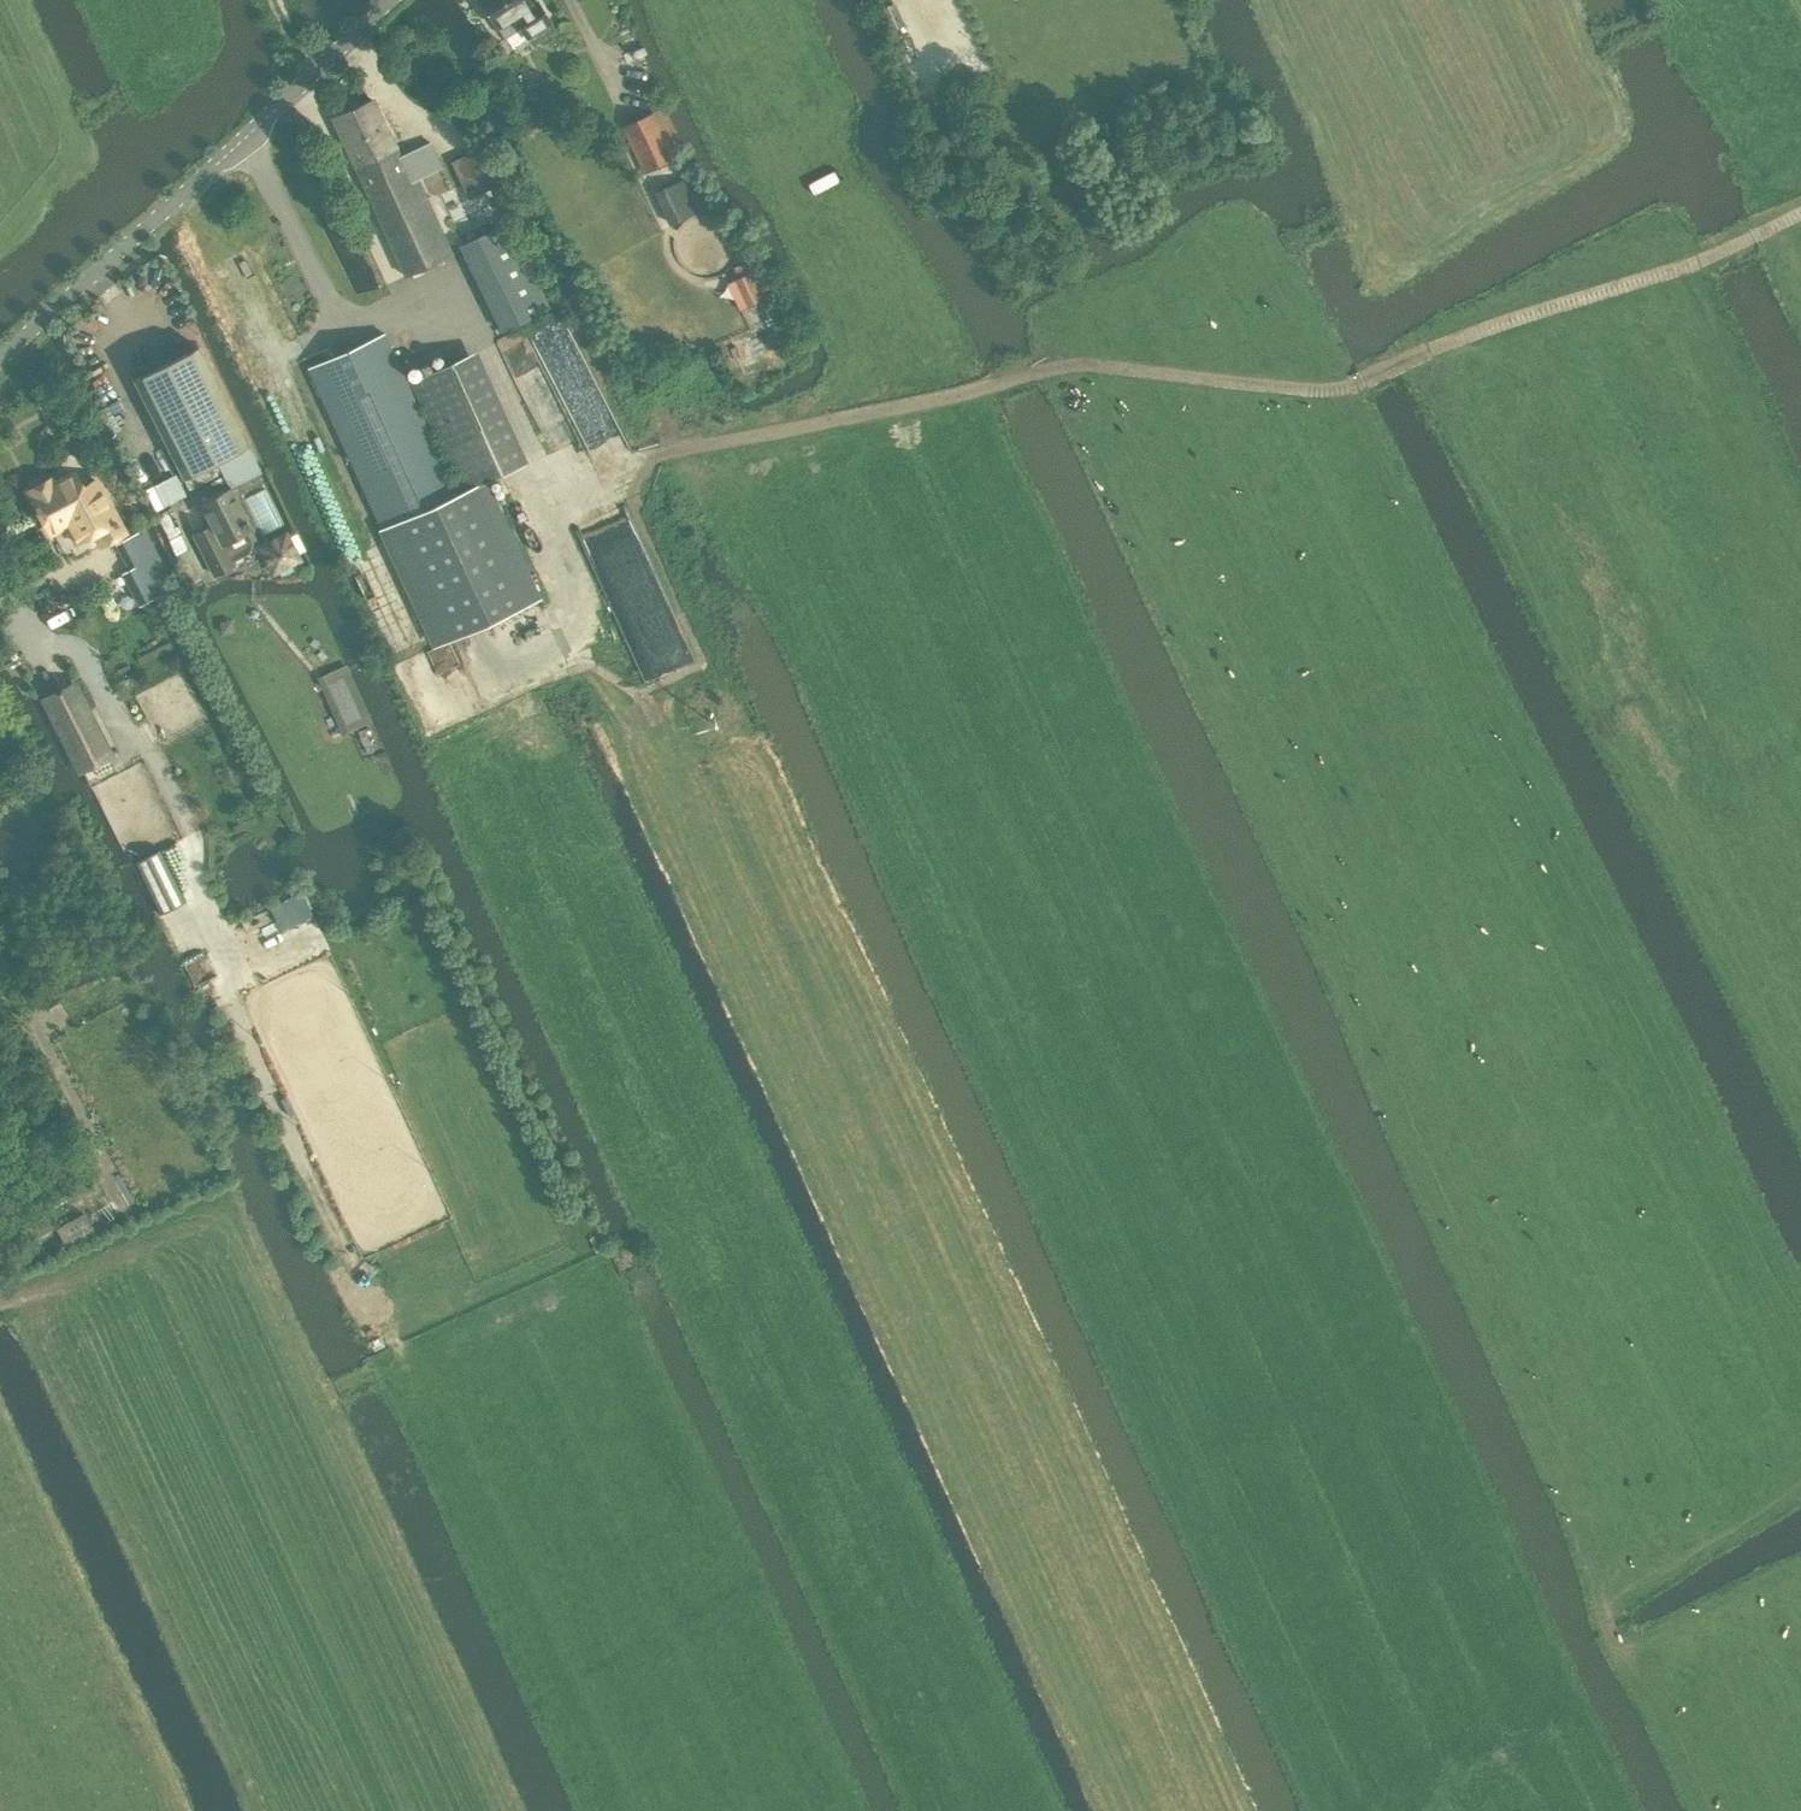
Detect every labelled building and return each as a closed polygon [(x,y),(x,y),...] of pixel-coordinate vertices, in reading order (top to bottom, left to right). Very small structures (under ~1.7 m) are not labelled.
[(552,24),(538,0),(537,0),(531,3),(529,0),(480,0),(505,38),(520,29),(526,39),(552,24)] [(893,6),(880,11),(888,30),(901,25),(893,6)] [(400,155),(374,100),(332,120),(405,276),(452,254),(417,179),(437,169),(425,144),(400,155)] [(643,173),(675,159),(665,134),(668,133),(674,130),(664,107),(659,110),(622,127),(643,173)] [(671,223),(697,211),(683,180),(657,191),(671,223)] [(507,330),(550,308),(507,222),(464,243),(507,330)] [(766,299),(755,270),(734,278),(745,307),(766,299)] [(458,496),(385,333),(310,368),(383,527),(378,529),(432,649),(542,599),(489,482),(517,469),(466,357),(411,382),(462,494),(458,496)] [(198,347),(134,379),(184,478),(216,462),(228,487),(229,488),(261,472),(198,347)] [(89,501),(74,474),(54,485),(51,480),(31,491),(55,534),(69,526),(78,540),(95,531),(102,544),(123,532),(102,493),(89,501)] [(213,575),(232,566),(221,545),(250,530),(228,487),(198,502),(209,524),(192,532),(213,575)] [(168,513),(159,518),(169,539),(176,555),(190,583),(201,578),(168,513)] [(256,545),(271,575),(302,559),(287,529),(256,545)] [(146,560),(122,573),(140,606),(163,593),(146,560)] [(347,664),(317,678),(342,735),(372,721),(347,664)] [(85,772),(116,757),(78,681),(39,700),(77,776),(85,772)] [(169,939),(182,966),(201,957),(188,930),(169,939)]
